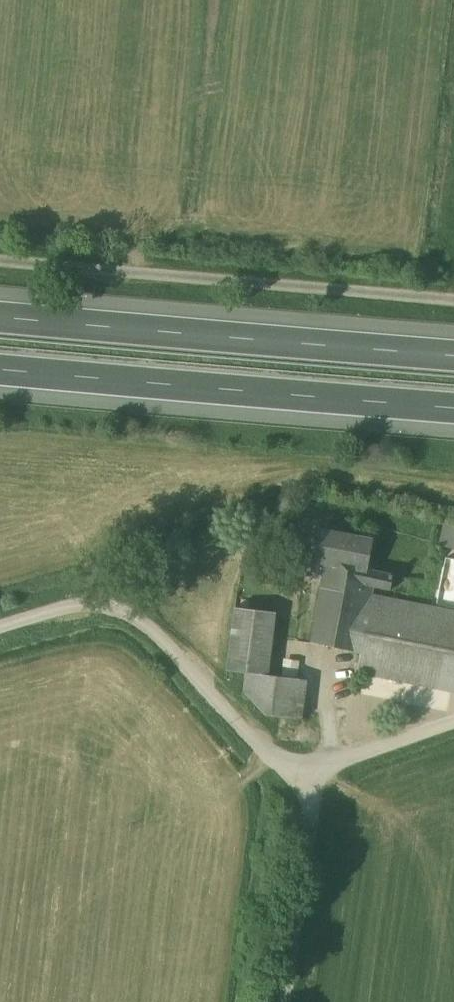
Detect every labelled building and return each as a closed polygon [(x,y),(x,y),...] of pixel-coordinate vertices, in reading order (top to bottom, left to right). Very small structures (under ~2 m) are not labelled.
[(449,513),(443,541),(453,544),(453,515),(449,513)] [(326,518),(318,553),(332,557),(317,634),(370,645),(367,666),(453,683),(453,600),(394,588),(397,562),(374,558),(379,530),(326,518)] [(283,604),(238,599),(229,665),(264,668),(261,704),(302,707),(305,669),(275,666),(283,604)]
